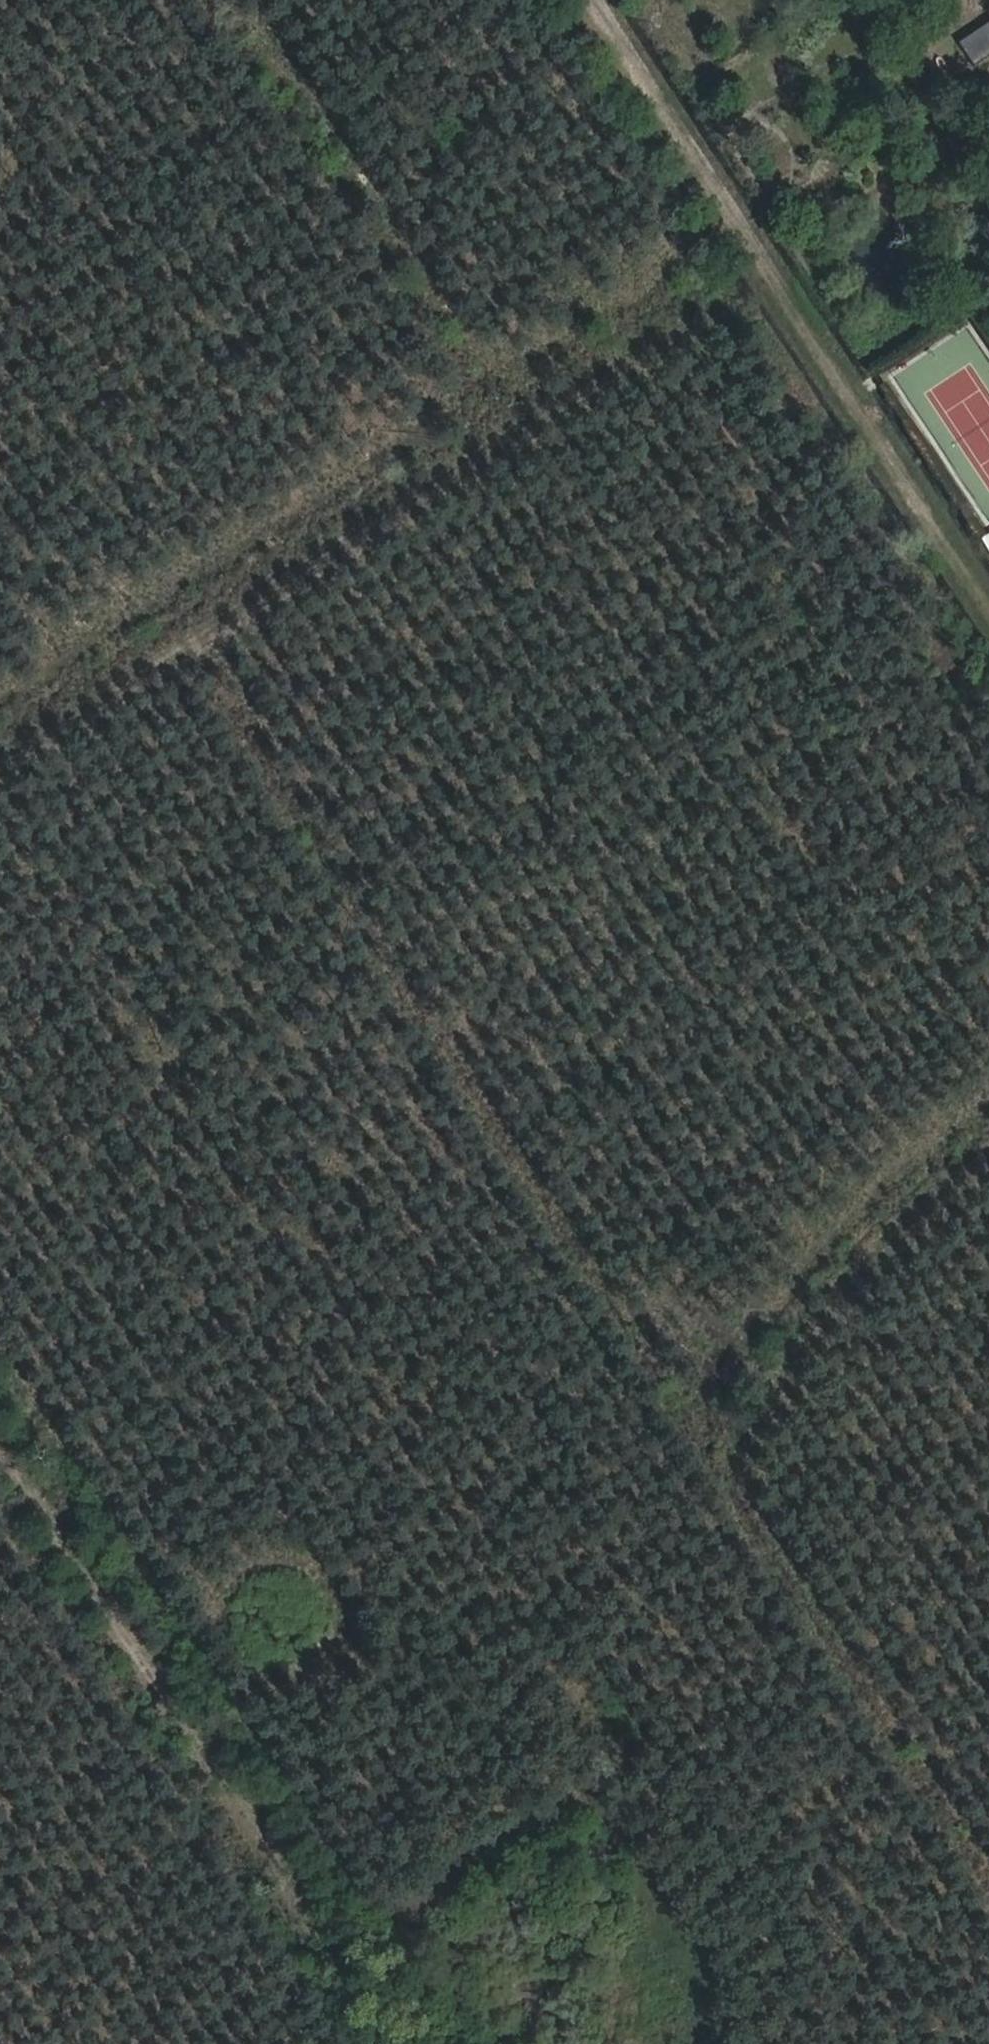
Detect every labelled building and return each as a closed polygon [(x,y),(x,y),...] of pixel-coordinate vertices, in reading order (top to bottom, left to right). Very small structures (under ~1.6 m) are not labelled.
[(988,52),(988,22),(964,37),(978,59),(988,52)]
